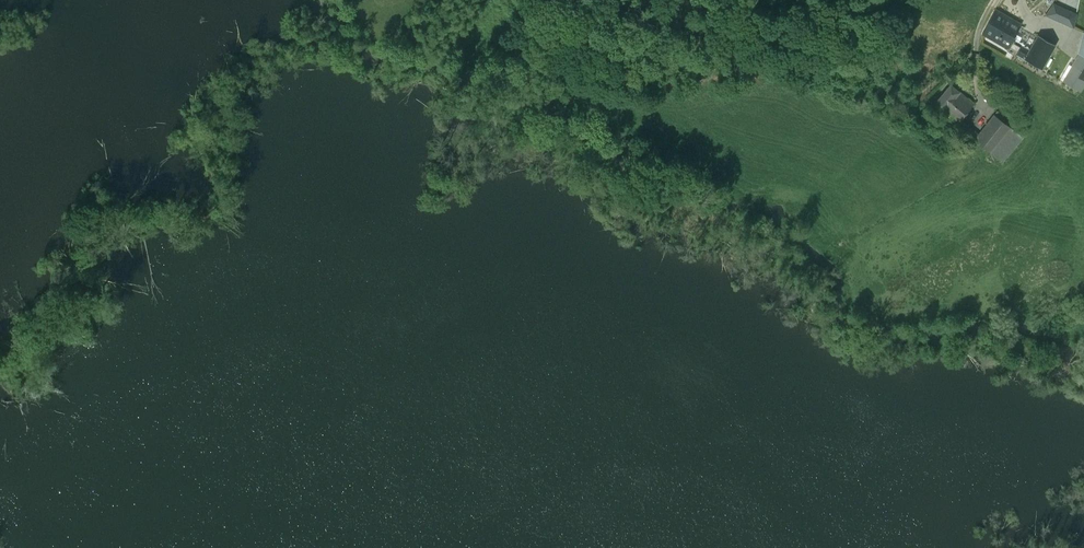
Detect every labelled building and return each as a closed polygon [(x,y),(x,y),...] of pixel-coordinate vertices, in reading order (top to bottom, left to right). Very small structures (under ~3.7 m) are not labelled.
[(555,4),(568,9),(571,0),(556,0),(555,4)] [(580,13),(593,18),(600,0),(585,0),(580,13)] [(1077,14),(1053,4),(1046,16),(1073,27),(1077,14)] [(1021,24),(995,10),(982,34),(1005,47),(1004,47),(1024,59),(1029,50),(1012,41),(1021,24)] [(1055,45),(1038,35),(1029,50),(1024,59),(1041,69),(1055,45)] [(1062,81),(1081,92),(1083,86),(1083,56),(1079,53),(1062,81)] [(974,104),(950,84),(933,105),(949,117),(957,124),(961,120),(974,104)] [(994,114),(978,134),(974,140),(990,153),(1011,127),(994,114)] [(978,134),(961,120),(957,124),(949,117),(944,123),(970,145),(974,140),(978,134)] [(1022,136),(1011,127),(990,153),(1002,162),(1022,136)]
